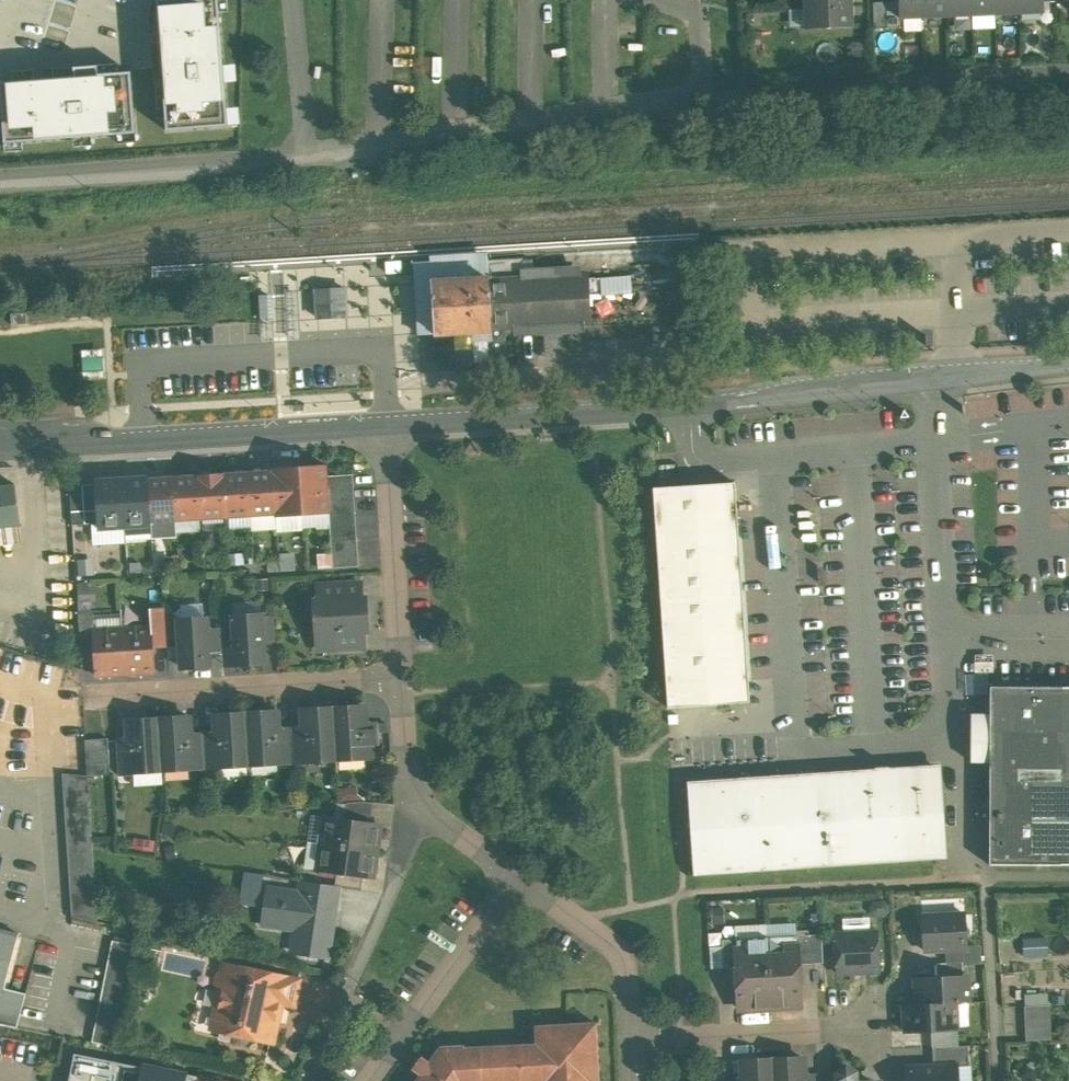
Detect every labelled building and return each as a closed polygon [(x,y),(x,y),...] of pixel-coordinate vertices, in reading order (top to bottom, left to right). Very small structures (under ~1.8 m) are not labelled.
[(154,15),(148,16),(150,47),(155,46),(157,72),(152,73),(156,130),(162,129),(162,132),(229,127),(220,0),(153,0),(154,15)] [(899,2),(900,19),(901,19),(924,18),(923,0),(899,0),(899,2)] [(924,18),(948,17),(947,0),(923,0),(924,18)] [(948,17),(971,16),(971,0),(947,0),(948,17)] [(971,16),(995,15),(994,0),(971,0),(971,16)] [(995,15),(1018,15),(1018,0),(994,0),(995,15)] [(1018,15),(1041,14),(1041,13),(1043,13),(1042,0),(1018,0),(1018,15)] [(885,2),(872,3),(874,29),(887,29),(885,2)] [(852,5),(804,7),(804,9),(805,27),(805,30),(822,29),(853,28),(852,17),(852,5)] [(800,9),(789,10),(790,27),(801,26),(800,9)] [(0,78),(0,119),(2,146),(138,136),(133,70),(132,70),(131,64),(110,66),(109,61),(65,64),(65,68),(34,71),(34,77),(23,77),(23,71),(0,73),(1,78),(0,78)] [(400,259),(384,260),(385,272),(401,271),(400,259)] [(487,261),(415,265),(416,285),(419,335),(434,334),(432,282),(488,279),(487,261)] [(584,278),(509,282),(511,325),(513,325),(587,321),(584,278)] [(488,279),(432,282),(434,334),(491,331),(491,326),(488,283),(488,279)] [(509,282),(488,283),(491,326),(511,325),(509,282)] [(344,289),(317,290),(318,319),(345,318),(344,289)] [(27,314),(11,314),(11,325),(27,324),(27,314)] [(325,465),(299,467),(302,515),(328,514),(328,503),(327,490),(326,476),(325,465)] [(299,467),(273,469),(273,472),(276,514),(276,517),(302,515),(299,467)] [(273,472),(248,473),(251,516),(276,514),(273,472)] [(248,473),(223,475),(226,517),(251,516),(248,473)] [(223,475),(198,477),(201,519),(226,517),(223,475)] [(352,475),(326,476),(327,490),(353,488),(352,475)] [(198,477),(173,478),(176,521),(201,519),(198,477)] [(148,478),(122,480),(125,528),(151,526),(151,522),(148,480),(148,478)] [(173,478),(148,480),(151,522),(176,521),(173,478)] [(122,480),(96,482),(96,485),(99,524),(99,530),(125,528),(122,480)] [(735,483),(653,488),(668,708),(750,702),(735,483)] [(20,526),(15,485),(0,486),(0,529),(20,526)] [(92,524),(99,524),(96,485),(83,486),(85,525),(92,524)] [(85,525),(83,486),(70,487),(72,525),(85,525)] [(353,488),(327,490),(328,503),(354,501),(353,488)] [(355,514),(354,501),(328,503),(328,514),(329,516),(355,514)] [(355,514),(329,516),(329,529),(356,527),(355,514)] [(125,528),(99,530),(99,524),(92,524),(93,546),(126,544),(125,528)] [(356,527),(329,529),(330,542),(357,540),(356,527)] [(357,554),(357,540),(330,542),(331,555),(357,554)] [(357,554),(331,555),(332,568),(358,567),(357,554)] [(360,583),(319,585),(320,601),(361,598),(360,583)] [(320,601),(314,601),(317,651),(364,648),(363,632),(367,632),(365,598),(320,601)] [(164,608),(149,609),(150,627),(152,648),(166,647),(164,608)] [(93,614),(78,615),(81,655),(95,654),(94,631),(94,630),(93,614)] [(261,615),(233,617),(236,664),(264,663),(261,615)] [(207,619),(178,620),(181,668),(209,666),(207,619)] [(150,627),(122,629),(125,674),(153,673),(152,648),(150,627)] [(94,630),(94,631),(95,654),(97,676),(125,674),(122,629),(94,630)] [(990,687),(990,710),(990,715),(971,715),(971,738),(970,762),(990,762),(990,841),(989,865),(1068,866),(1068,687),(990,687)] [(364,707),(333,709),(336,757),(365,756),(367,755),(365,725),(364,707)] [(333,709),(302,711),(303,728),(305,759),(307,759),(336,757),(333,709)] [(277,712),(246,714),(249,762),(277,760),(278,765),(280,765),(278,730),(277,712)] [(246,714),(215,716),(216,734),(218,769),(220,768),(220,764),(249,762),(246,714)] [(189,718),(158,719),(161,768),(190,766),(190,770),(192,770),(190,735),(189,718)] [(158,719),(127,721),(129,739),(131,774),(133,774),(133,770),(161,768),(158,719)] [(378,724),(365,725),(367,755),(365,756),(365,760),(380,759),(378,724)] [(303,728),(291,729),(293,764),(308,763),(307,759),(305,759),(303,728)] [(291,729),(278,730),(280,765),(293,764),(291,729)] [(203,734),(190,735),(192,770),(205,769),(203,734)] [(216,734),(203,734),(205,769),(218,769),(216,734)] [(107,739),(84,740),(87,776),(88,776),(110,775),(107,739)] [(129,739),(116,740),(118,775),(131,774),(129,739)] [(941,771),(687,788),(693,875),(947,858),(941,771)] [(87,776),(63,774),(72,916),(97,922),(88,776),(87,776)] [(373,803),(363,802),(346,803),(344,821),(370,825),(373,803)] [(344,821),(327,819),(323,845),(375,852),(379,826),(344,821)] [(375,852),(323,845),(319,870),(336,873),(362,877),(371,878),(375,852)] [(258,905),(260,871),(241,870),(238,903),(258,905)] [(362,877),(336,873),(335,886),(360,889),(362,877)] [(263,874),(262,884),(295,886),(296,876),(263,874)] [(341,889),(311,885),(309,897),(339,902),(341,889)] [(309,897),(267,891),(262,923),(297,928),(293,953),(325,958),(333,911),(337,911),(339,902),(309,897)] [(965,914),(922,916),(924,951),(946,950),(967,948),(967,947),(965,914)] [(5,989),(19,935),(0,930),(0,1006),(5,989)] [(877,932),(835,934),(837,973),(879,971),(877,932)] [(821,935),(797,936),(798,964),(823,963),(821,935)] [(797,936),(766,938),(769,1007),(800,1006),(798,964),(797,936)] [(766,938),(735,939),(736,968),(739,1009),(769,1007),(766,938)] [(735,939),(721,940),(723,968),(736,968),(735,939)] [(1046,939),(1023,940),(1024,956),(1047,955),(1046,939)] [(137,946),(113,941),(92,1042),(116,1047),(137,946)] [(967,948),(946,950),(947,963),(962,963),(980,962),(979,947),(967,947),(967,948)] [(947,963),(936,964),(937,977),(963,976),(962,963),(947,963)] [(275,975),(260,972),(259,975),(226,968),(221,970),(217,973),(215,978),(214,983),(217,988),(220,992),(228,994),(223,1019),(236,1022),(233,1036),(234,1039),(236,1042),(239,1043),(242,1044),(246,1043),(248,1041),(250,1038),(273,1043),(277,1023),(274,1022),(278,1003),(270,1001),(275,975)] [(299,980),(275,975),(270,1001),(278,1003),(294,1007),(299,980)] [(937,977),(915,978),(916,1004),(956,1003),(968,1002),(967,976),(963,976),(937,977)] [(5,989),(0,1006),(0,1009),(21,1014),(26,995),(5,989)] [(916,1004),(903,1005),(904,1031),(931,1030),(957,1029),(956,1003),(916,1004)] [(1049,1006),(1024,1007),(1025,1021),(1050,1020),(1049,1006)] [(17,1028),(21,1014),(0,1009),(0,1024),(17,1028)] [(1050,1020),(1025,1021),(1026,1041),(1051,1040),(1050,1020)] [(580,1034),(580,1024),(551,1025),(551,1032),(548,1035),(536,1036),(537,1049),(526,1049),(523,1047),(523,1045),(479,1047),(481,1080),(536,1080),(540,1080),(539,1064),(565,1063),(566,1070),(556,1071),(556,1080),(588,1080),(588,1071),(598,1071),(596,1033),(580,1034)] [(957,1029),(931,1030),(932,1047),(958,1046),(957,1029)] [(429,1063),(420,1057),(412,1069),(420,1075),(416,1080),(481,1080),(479,1047),(464,1048),(464,1046),(447,1047),(447,1049),(438,1049),(429,1063)] [(958,1046),(932,1047),(933,1067),(955,1066),(956,1066),(969,1066),(968,1046),(958,1046)] [(68,1080),(196,1080),(197,1078),(188,1076),(189,1072),(143,1062),(142,1067),(88,1056),(74,1053),(68,1080)] [(772,1060),(773,1080),(804,1080),(804,1076),(803,1059),(772,1060)] [(741,1062),(742,1079),(742,1080),(773,1080),(772,1060),(741,1062)] [(906,1068),(907,1080),(956,1080),(956,1066),(955,1066),(933,1067),(906,1068)] [(846,1067),(838,1073),(838,1080),(855,1080),(854,1072),(846,1067)]
